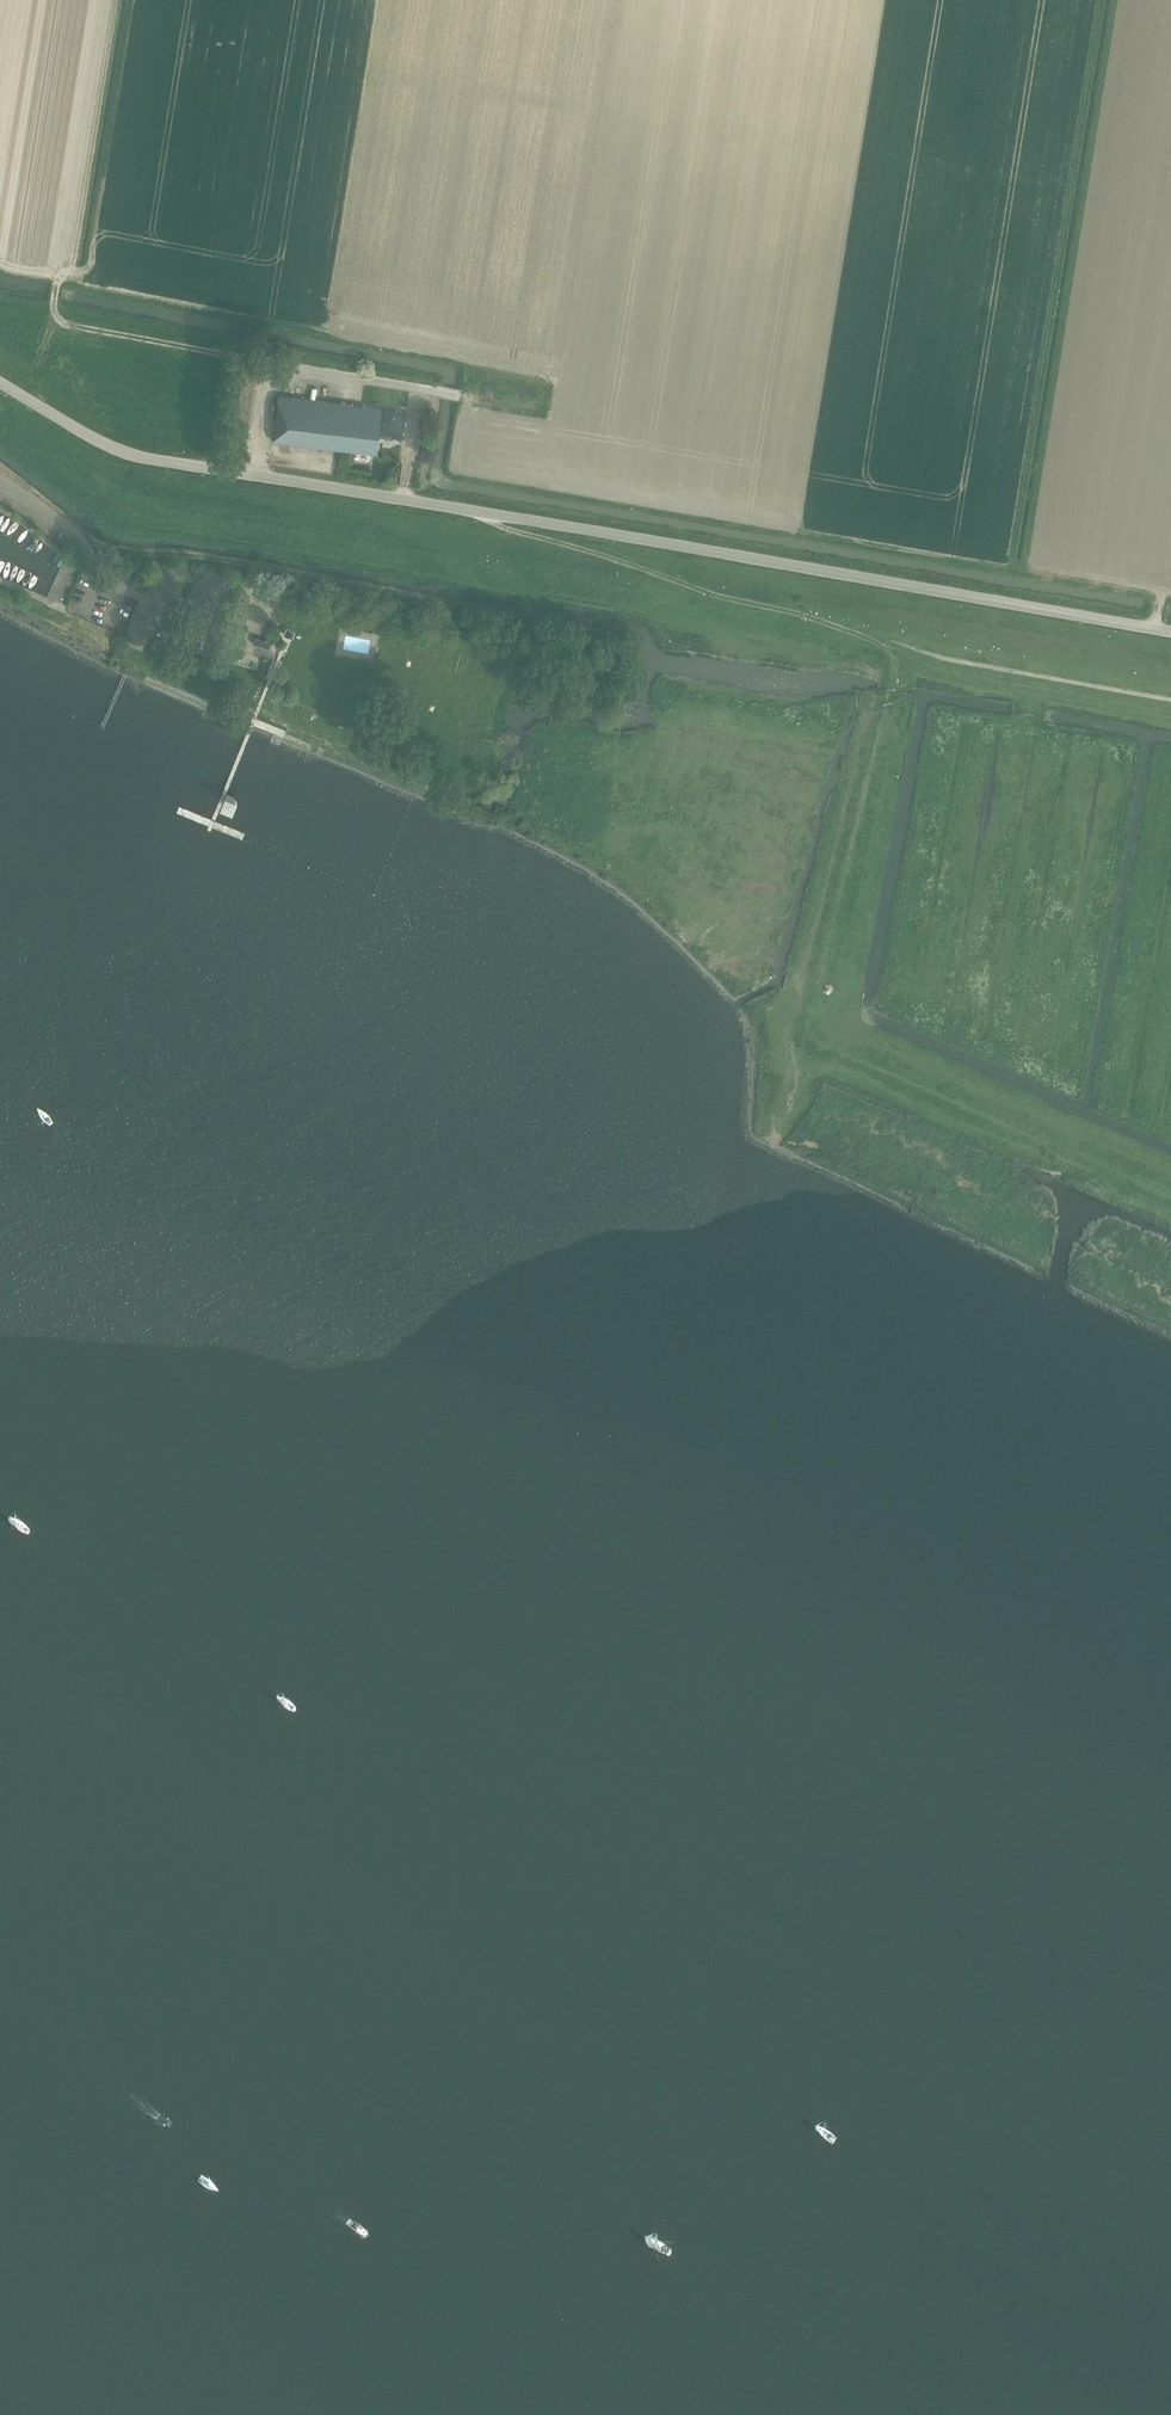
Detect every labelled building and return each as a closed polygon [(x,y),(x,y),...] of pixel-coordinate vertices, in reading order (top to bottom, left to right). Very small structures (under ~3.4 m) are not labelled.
[(406,411),(381,408),(381,407),(279,395),(274,441),(376,453),(378,434),(403,436),(406,411)] [(285,628),(283,635),(293,639),(296,632),(285,628)] [(255,636),(253,643),(269,648),(272,641),(255,636)]
